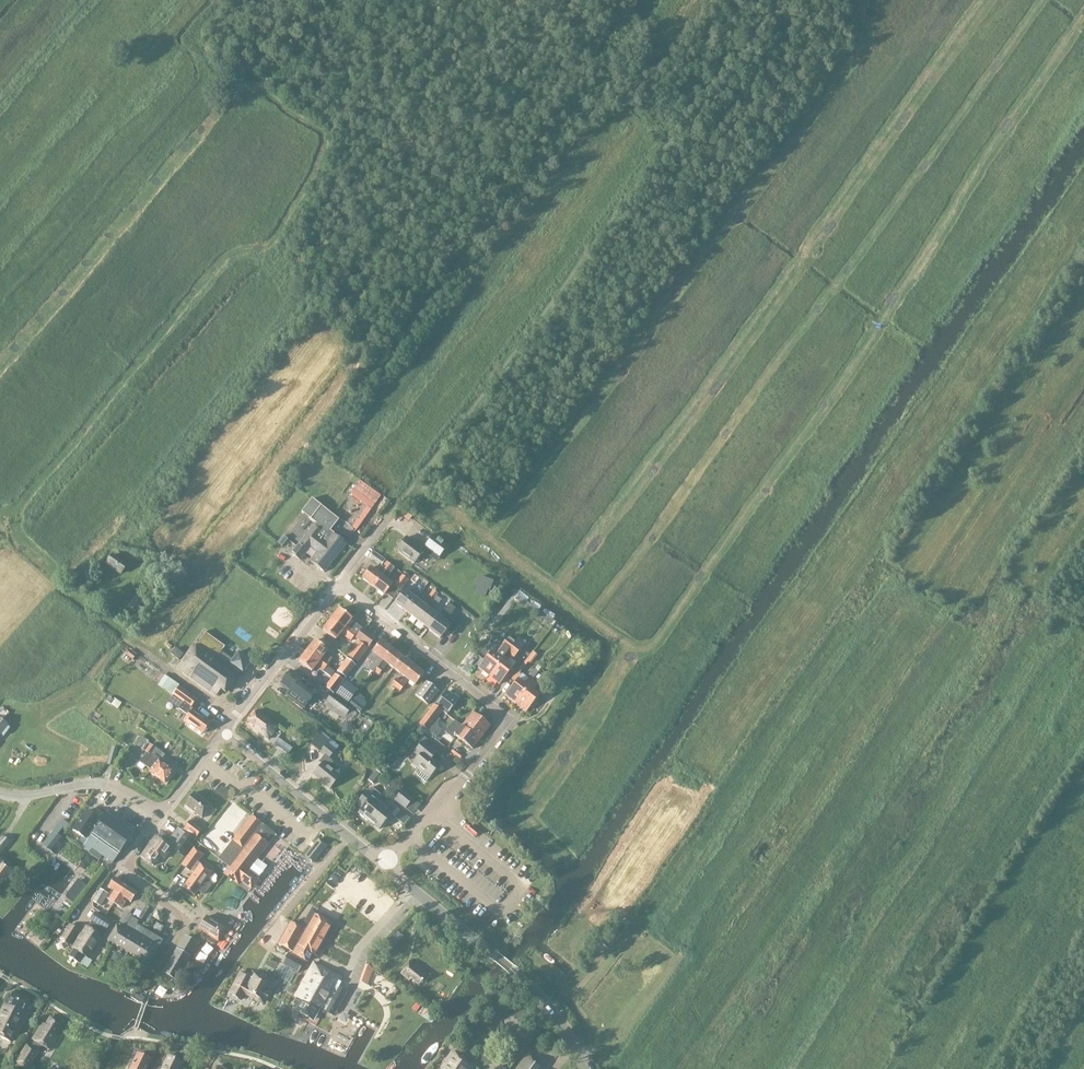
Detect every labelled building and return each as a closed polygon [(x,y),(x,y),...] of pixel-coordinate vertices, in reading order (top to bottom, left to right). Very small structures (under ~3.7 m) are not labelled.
[(301,513),(316,525),(291,555),(299,562),(310,548),(317,554),(310,563),(324,574),(346,545),(329,533),(338,521),(311,500),(301,513)] [(406,538),(397,551),(414,564),(423,553),(436,562),(452,540),(437,530),(433,535),(432,534),(422,549),(406,538)] [(281,547),(288,540),(283,536),(277,543),(281,547)] [(384,562),(374,554),(369,560),(380,568),(384,562)] [(106,564),(120,575),(126,567),(113,556),(106,564)] [(382,577),(373,588),(384,596),(392,585),(386,580),(394,568),(389,565),(385,571),(381,576),(382,577)] [(362,579),(373,588),(382,577),(381,576),(371,568),(362,579)] [(393,587),(400,592),(408,581),(401,575),(393,587)] [(408,587),(405,591),(394,604),(406,612),(416,599),(409,594),(413,591),(408,587)] [(135,613),(143,602),(135,596),(127,607),(135,613)] [(406,612),(417,621),(431,604),(426,601),(423,605),(416,599),(406,612)] [(417,621),(428,630),(438,617),(431,611),(434,607),(431,604),(417,621)] [(438,617),(428,630),(440,639),(446,631),(452,636),(461,624),(450,616),(455,609),(448,604),(438,617)] [(353,637),(360,642),(367,648),(375,638),(362,628),(362,629),(356,624),(351,629),(347,626),(352,620),(338,610),(331,620),(353,637)] [(354,618),(365,625),(369,618),(359,611),(354,618)] [(322,631),(336,641),(341,634),(350,641),(353,637),(331,620),(322,631)] [(177,668),(216,696),(220,690),(225,693),(237,677),(236,676),(240,670),(243,673),(251,662),(238,652),(230,663),(219,655),(225,647),(204,632),(197,642),(198,643),(195,647),(193,646),(177,668)] [(478,668),(489,677),(515,643),(508,637),(499,648),(502,650),(497,657),(490,652),(478,668)] [(314,641),(307,651),(327,667),(332,659),(329,657),(326,661),(322,658),(328,651),(314,641)] [(369,669),(374,672),(392,650),(381,641),(372,653),(378,658),(369,669)] [(360,642),(359,643),(357,642),(347,656),(357,664),(367,649),(367,648),(360,642)] [(506,664),(511,657),(513,658),(514,657),(521,648),(522,647),(515,643),(489,677),(500,685),(512,669),(506,664)] [(129,649),(124,654),(130,662),(136,657),(129,649)] [(176,649),(171,655),(178,661),(183,655),(176,649)] [(379,676),(384,669),(380,666),(383,661),(387,665),(394,670),(402,659),(392,650),(374,672),(379,676)] [(323,673),(323,672),(326,674),(329,669),(327,667),(307,651),(299,663),(312,672),(316,668),(323,673)] [(356,666),(346,659),(336,672),(346,680),(356,666)] [(394,670),(405,678),(413,667),(402,659),(394,670)] [(424,675),(413,667),(405,678),(396,689),(400,692),(408,681),(415,686),(424,675)] [(533,670),(529,675),(533,678),(537,673),(533,670)] [(280,684),(289,691),(286,695),(303,709),(317,692),(291,671),(280,684)] [(190,708),(196,700),(179,687),(179,686),(165,676),(164,677),(162,675),(156,684),(172,695),(183,703),(179,709),(187,716),(183,721),(201,735),(209,724),(191,711),(192,710),(190,708)] [(324,688),(334,695),(343,682),(335,675),(324,688)] [(505,696),(516,704),(533,681),(529,678),(523,685),(517,680),(505,696)] [(401,682),(396,679),(391,685),(396,689),(401,682)] [(425,681),(414,695),(427,706),(439,691),(425,681)] [(516,704),(526,712),(538,697),(532,692),(538,685),(533,681),(516,704)] [(337,692),(348,701),(355,691),(343,683),(337,692)] [(452,696),(446,692),(437,704),(448,713),(459,699),(453,695),(452,696)] [(323,704),(340,717),(347,723),(355,712),(351,709),(331,694),(323,704)] [(104,702),(116,710),(120,704),(108,696),(104,702)] [(349,705),(359,713),(364,708),(353,699),(349,705)] [(429,733),(430,732),(437,737),(442,730),(438,728),(438,723),(440,720),(438,718),(443,712),(434,705),(419,725),(429,733)] [(256,711),(248,721),(255,727),(254,729),(267,739),(277,727),(256,711)] [(473,713),(462,727),(471,734),(482,720),(473,713)] [(9,727),(0,720),(0,737),(9,727)] [(490,727),(482,720),(471,734),(480,741),(490,727)] [(453,730),(450,733),(472,750),(480,741),(471,734),(462,727),(457,733),(453,730)] [(297,744),(282,733),(274,745),(288,755),(297,744)] [(134,746),(143,751),(149,742),(141,736),(134,746)] [(434,746),(426,739),(415,752),(420,756),(413,764),(429,778),(440,765),(432,759),(437,753),(432,749),(434,746)] [(336,750),(327,743),(319,752),(328,760),(336,750)] [(147,753),(140,763),(145,767),(151,771),(150,772),(164,784),(173,772),(160,762),(165,755),(150,745),(145,752),(147,753)] [(111,748),(107,765),(112,766),(117,750),(111,748)] [(322,764),(313,776),(330,789),(339,777),(322,764)] [(371,778),(376,782),(381,775),(376,771),(371,778)] [(65,780),(56,783),(58,789),(67,786),(65,780)] [(359,813),(369,821),(381,807),(376,802),(381,796),(372,788),(363,798),(368,802),(359,813)] [(413,799),(402,791),(394,800),(405,809),(413,799)] [(185,806),(202,819),(212,807),(195,794),(185,806)] [(386,811),(381,807),(369,821),(379,830),(392,814),(397,818),(401,813),(391,804),(386,811)] [(446,817),(451,822),(460,813),(454,808),(446,817)] [(262,810),(257,815),(263,820),(267,815),(262,810)] [(86,812),(73,831),(87,841),(82,849),(89,853),(92,849),(112,864),(126,845),(133,835),(105,815),(101,822),(86,812)] [(229,868),(224,874),(237,885),(240,881),(251,890),(259,879),(247,870),(267,844),(254,835),(262,825),(251,817),(218,860),(229,868)] [(183,830),(195,838),(199,841),(205,834),(202,832),(202,831),(190,821),(183,830)] [(165,822),(161,827),(170,833),(174,827),(165,822)] [(54,856),(66,842),(57,834),(46,848),(46,849),(54,856)] [(183,857),(195,841),(185,835),(173,850),(183,857)] [(331,844),(321,835),(303,858),(313,867),(331,844)] [(2,837),(0,840),(0,855),(10,843),(2,837)] [(173,849),(156,838),(142,860),(154,868),(161,857),(165,860),(173,849)] [(214,846),(211,852),(215,854),(220,844),(206,838),(204,842),(214,846)] [(183,887),(194,896),(201,887),(202,888),(212,874),(197,863),(203,855),(194,849),(182,866),(190,872),(190,871),(194,873),(183,887)] [(4,880),(6,881),(16,868),(3,858),(0,861),(0,885),(4,880)] [(423,871),(428,863),(421,859),(417,868),(423,871)] [(73,875),(65,891),(76,896),(84,880),(73,875)] [(106,899),(114,904),(126,887),(115,879),(108,888),(115,893),(114,895),(111,893),(106,899)] [(453,899),(461,889),(455,884),(447,895),(453,899)] [(137,894),(126,887),(114,904),(121,909),(125,903),(122,901),(124,898),(131,903),(137,894)] [(100,907),(108,894),(100,889),(92,902),(100,907)] [(52,911),(60,916),(66,907),(58,902),(52,911)] [(141,903),(137,910),(133,915),(141,920),(148,908),(141,903)] [(476,919),(483,925),(491,915),(484,910),(476,919)] [(125,912),(117,924),(124,929),(132,916),(125,912)] [(96,913),(90,921),(106,931),(111,922),(96,913)] [(290,923),(278,944),(292,952),(291,954),(306,962),(311,953),(316,956),(323,943),(328,945),(330,941),(332,942),(339,929),(313,914),(304,930),(290,923)] [(107,940),(109,941),(108,942),(149,966),(164,941),(145,930),(141,936),(135,933),(137,930),(135,929),(136,927),(138,928),(141,923),(132,918),(125,931),(116,926),(107,940)] [(199,931),(206,935),(205,938),(205,941),(212,945),(215,944),(216,941),(219,942),(225,931),(229,933),(234,925),(222,918),(218,924),(206,918),(199,931)] [(62,925),(55,919),(48,928),(54,933),(62,925)] [(70,925),(59,940),(69,946),(79,931),(70,925)] [(74,949),(68,957),(79,964),(84,956),(88,958),(102,937),(87,927),(73,948),(74,949)] [(169,939),(173,932),(163,927),(160,934),(169,939)] [(197,944),(184,936),(163,973),(176,981),(197,944)] [(203,943),(198,952),(208,957),(213,947),(203,943)] [(282,964),(298,973),(304,962),(288,953),(282,964)] [(322,953),(318,960),(331,967),(334,961),(322,953)] [(427,976),(411,962),(400,974),(409,981),(411,979),(419,985),(427,976)] [(293,1004),(298,1007),(294,1013),(310,1022),(311,1021),(316,1024),(321,1016),(319,1014),(320,1012),(321,1013),(322,1012),(324,1013),(324,1014),(333,1019),(347,995),(337,990),(336,992),(334,990),(340,980),(313,965),(294,998),(296,1000),(293,1004)] [(358,981),(361,976),(353,970),(349,975),(358,981)] [(242,973),(230,995),(243,1002),(247,994),(264,1003),(274,984),(254,974),(252,978),(242,973)] [(383,995),(392,1002),(400,992),(390,985),(383,995)] [(0,1015),(0,1038),(11,1043),(25,1015),(23,1014),(29,1001),(13,993),(7,1006),(5,1005),(0,1015)] [(399,1003),(392,1010),(406,1022),(412,1015),(399,1003)] [(431,1023),(435,1017),(421,1008),(417,1015),(431,1023)] [(27,1046),(17,1063),(26,1068),(40,1045),(49,1051),(57,1038),(55,1036),(62,1025),(51,1018),(46,1026),(43,1024),(33,1041),(35,1042),(31,1048),(27,1046)] [(603,1040),(617,1035),(611,1021),(597,1027),(603,1040)] [(285,1036),(289,1027),(281,1024),(277,1032),(285,1036)] [(389,1041),(400,1048),(408,1037),(397,1029),(389,1041)] [(452,1053),(441,1068),(473,1068),(452,1053)] [(151,1060),(139,1054),(131,1068),(146,1068),(151,1060)] [(169,1056),(162,1068),(178,1068),(181,1063),(169,1056)] [(519,1068),(538,1068),(537,1062),(529,1056),(519,1068)]
